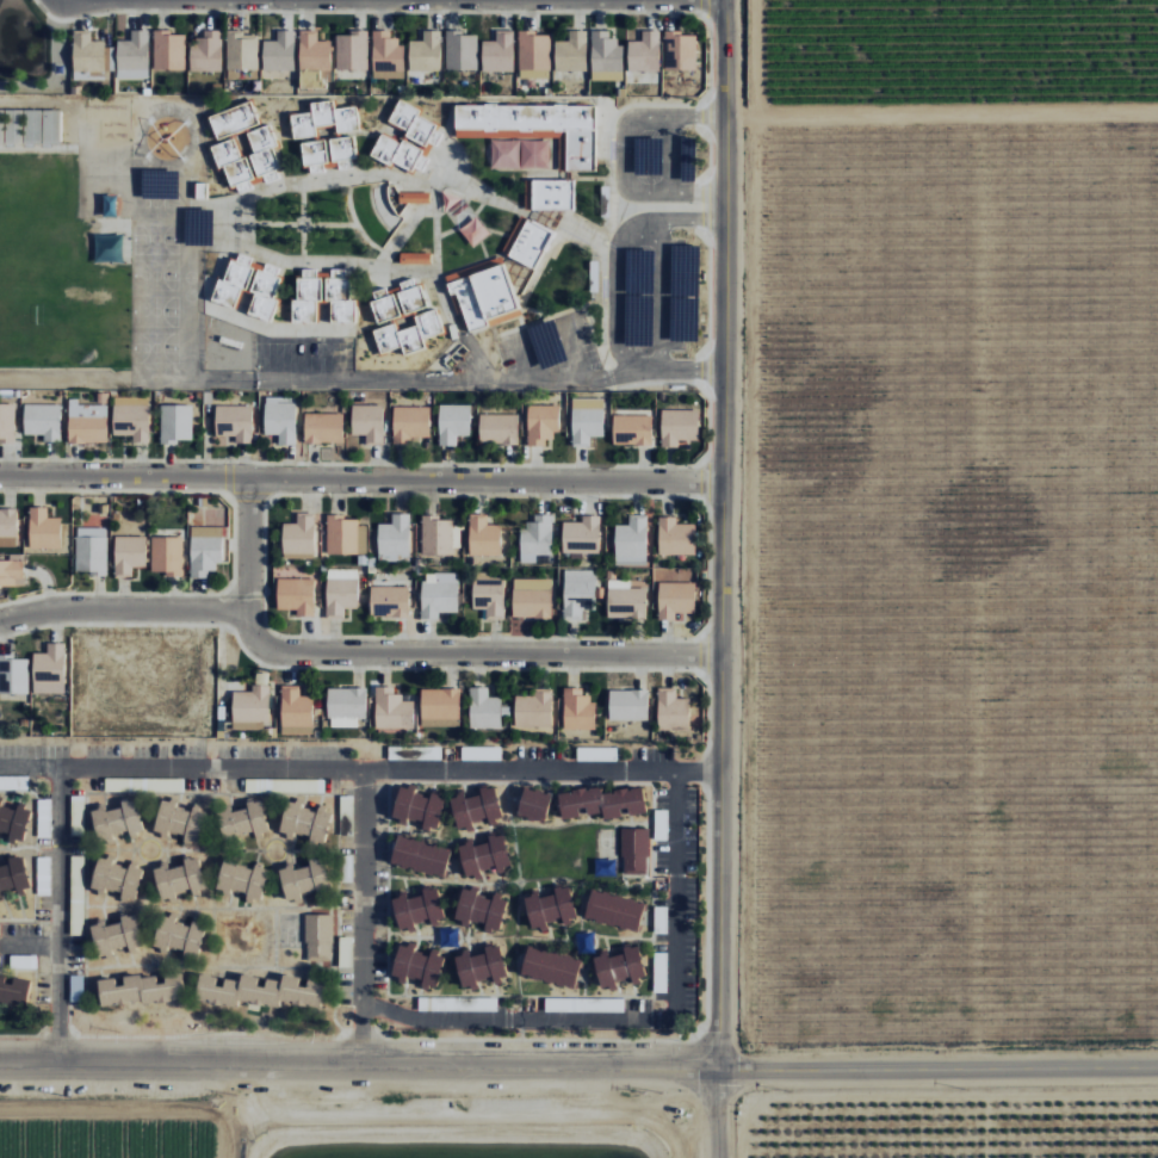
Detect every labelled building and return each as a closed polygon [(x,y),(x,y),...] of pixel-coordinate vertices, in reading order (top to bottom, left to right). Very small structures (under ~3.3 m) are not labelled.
[(116,79),(148,79),(149,31),(131,30),(131,40),(117,40),(116,79)] [(185,35),(172,35),(172,30),(154,30),(153,70),(185,70),(185,35)] [(222,31),(204,30),(204,42),(190,42),(190,72),(221,72),(222,31)] [(258,35),(244,34),(244,30),(227,30),(227,79),(258,79),(258,35)] [(402,79),(403,38),(390,38),(391,31),(373,30),(372,79),(402,79)] [(482,71),(513,72),(514,31),(496,30),(496,41),(482,41),(482,71)] [(587,31),(569,30),(569,41),(555,41),(554,70),(586,71),(587,31)] [(73,81),(105,81),(105,41),(91,41),(91,31),(73,31),(73,81)] [(294,31),(277,31),(277,40),(263,41),(263,72),(295,71),(294,31)] [(317,31),(300,31),(299,70),(331,70),(332,41),(317,41),(317,31)] [(336,35),(336,70),(367,71),(368,31),(350,31),(350,35),(336,35)] [(441,31),(423,31),(423,41),(409,41),(409,71),(440,72),(441,31)] [(550,35),(537,35),(537,31),(518,31),(519,79),(550,78),(550,35)] [(621,81),(622,38),(610,38),(610,31),(592,31),(591,80),(621,81)] [(628,71),(659,71),(660,31),(642,31),(642,42),(628,41),(628,71)] [(697,70),(696,35),(682,35),(682,31),(664,31),(665,70),(697,70)] [(445,70),(477,70),(477,33),(446,32),(445,70)] [(380,135),(370,156),(411,174),(414,168),(423,172),(442,129),(417,117),(420,110),(399,100),(388,123),(407,131),(401,144),(380,135)] [(291,115),(293,140),(316,138),(315,126),(336,124),(337,134),(359,132),(357,107),(334,109),(333,101),(311,103),(312,113),(291,115)] [(259,125),(251,102),(208,118),(217,140),(259,125)] [(596,171),(596,106),(456,105),(456,138),(462,138),(462,130),(566,131),(566,141),(558,141),(558,171),(596,171)] [(0,109),(0,146),(22,146),(22,145),(41,145),(41,110),(0,109)] [(60,110),(42,110),(42,145),(60,145),(60,110)] [(149,157),(183,158),(184,125),(150,123),(149,157)] [(331,160),(355,159),(354,138),(330,139),(331,160)] [(548,169),(549,141),(491,140),(491,168),(548,169)] [(327,164),(326,142),(302,142),(303,165),(327,164)] [(574,181),(525,181),(524,210),(573,211),(574,181)] [(398,203),(429,204),(430,193),(399,192),(398,203)] [(555,234),(521,215),(501,252),(535,270),(555,234)] [(110,262),(122,262),(121,236),(103,236),(104,256),(110,256),(110,262)] [(431,254),(400,253),(400,264),(431,264),(431,254)] [(271,322),(277,301),(273,299),(281,268),(233,255),(226,281),(218,279),(212,302),(235,309),(241,289),(251,292),(245,315),(271,322)] [(445,275),(456,315),(464,313),(470,333),(520,317),(502,258),(445,275)] [(291,322),(317,323),(317,302),(323,302),(330,302),(330,323),(355,324),(355,301),(348,301),(348,271),(299,271),(299,301),(292,301),(291,322)] [(426,308),(417,279),(373,293),(376,302),(372,303),(379,324),(426,308)] [(373,331),(380,354),(402,347),(404,356),(426,349),(423,340),(444,334),(437,310),(414,316),(417,325),(396,331),(394,325),(373,331)] [(113,435),(133,435),(132,442),(149,442),(150,397),(114,396),(113,435)] [(295,444),(295,397),(264,397),(264,434),(277,434),(277,444),(295,444)] [(107,404),(78,404),(78,398),(68,398),(68,443),(107,443),(107,404)] [(604,437),(604,408),(588,408),(588,398),(572,398),(572,446),(590,446),(590,437),(604,437)] [(60,441),(60,404),(24,403),(23,434),(43,435),(43,441),(60,441)] [(0,404),(0,440),(14,440),(15,404),(0,404)] [(192,440),(192,405),(160,404),(160,443),(178,444),(178,439),(192,440)] [(351,435),(365,436),(364,444),(383,445),(383,404),(352,404),(351,435)] [(439,446),(457,446),(457,435),(471,435),(470,404),(439,405),(439,446)] [(252,405),(215,405),(215,435),(235,435),(235,443),(251,443),(252,405)] [(557,405),(527,405),(527,446),(545,446),(545,438),(558,438),(557,405)] [(430,407),(393,406),(392,443),(410,444),(410,437),(430,437),(430,407)] [(699,410),(661,409),(661,446),(678,447),(678,439),(698,440),(699,410)] [(343,413),(304,413),(304,443),(343,442),(343,413)] [(479,443),(518,443),(518,414),(479,414),(479,443)] [(652,415),(613,414),(612,444),(651,445),(652,415)] [(60,517),(47,517),(47,506),(28,506),(28,548),(60,548),(60,517)] [(17,547),(17,509),(0,509),(0,547),(17,547)] [(314,554),(314,513),(296,513),(296,523),(283,523),(282,558),(295,558),(295,554),(314,554)] [(378,523),(377,560),(409,561),(410,513),(391,513),(391,524),(378,523)] [(500,524),(487,524),(487,514),(469,513),(468,555),(500,555),(500,524)] [(521,562),(536,562),(536,555),(551,555),(552,514),(534,514),(534,521),(521,521),(521,562)] [(615,524),(614,565),(646,566),(647,515),(629,514),(628,524),(615,524)] [(326,555),(367,554),(367,525),(358,525),(358,519),(345,519),(344,515),(326,515),(326,555)] [(599,553),(599,515),(582,515),(582,522),(562,521),(562,552),(599,553)] [(457,528),(453,528),(453,517),(422,516),(421,554),(457,554),(457,528)] [(695,555),(695,523),(676,523),(676,516),(658,516),(658,554),(695,555)] [(190,578),(208,578),(208,571),(221,571),(221,526),(191,526),(190,578)] [(106,576),(107,527),(76,527),(75,571),(90,571),(90,575),(106,576)] [(147,536),(114,536),(114,577),(132,577),(132,567),(146,567),(147,536)] [(183,536),(151,536),(151,573),(183,574),(183,536)] [(23,559),(0,560),(0,585),(23,585),(23,559)] [(357,608),(358,569),(326,569),(326,617),(344,618),(344,608),(357,608)] [(596,570),(564,570),(562,619),(581,620),(582,610),(595,610),(596,570)] [(457,612),(458,573),(435,573),(434,582),(422,582),(421,618),(438,618),(439,612),(457,612)] [(504,578),(489,577),(489,574),(466,573),(466,594),(472,594),(472,609),(482,610),(482,618),(503,619),(504,578)] [(313,578),(277,579),(277,610),(296,609),(296,617),(314,616),(313,578)] [(512,617),(551,618),(552,578),(513,578),(512,617)] [(646,588),(629,587),(629,580),(607,579),(606,617),(645,618),(646,588)] [(658,620),(675,620),(675,613),(695,613),(695,582),(658,582),(658,620)] [(408,617),(408,586),(370,586),(369,616),(408,617)] [(32,652),(32,693),(64,694),(64,642),(46,642),(46,653),(32,652)] [(14,658),(14,654),(0,654),(0,693),(27,693),(28,659),(14,658)] [(253,692),(232,691),(232,721),(268,721),(269,673),(254,673),(253,692)] [(313,696),(299,696),(300,685),(281,685),(281,733),(312,734),(313,696)] [(375,728),(405,729),(405,694),(394,694),(394,687),(375,686),(375,728)] [(501,728),(501,697),(488,697),(488,687),(469,687),(469,728),(501,728)] [(594,695),(582,694),(582,687),(563,687),(562,728),(594,729),(594,695)] [(689,698),(676,698),(676,688),(658,687),(658,728),(689,729),(689,698)] [(366,719),(366,688),(328,688),(328,727),(357,727),(357,719),(366,719)] [(459,727),(459,689),(420,688),(420,726),(459,727)] [(551,727),(552,689),(535,688),(534,696),(514,696),(514,726),(551,727)] [(609,720),(648,720),(648,690),(609,689),(609,720)] [(263,722),(232,722),(232,729),(263,730),(263,722)] [(441,748),(417,747),(416,759),(440,760),(441,748)] [(501,748),(462,747),(461,760),(501,760),(501,748)] [(577,761),(616,761),(616,748),(576,748),(577,761)] [(105,791),(183,792),(184,779),(105,778),(105,791)] [(245,791),(317,793),(317,780),(245,778),(245,791)] [(444,797),(431,794),(430,797),(414,794),(415,788),(399,785),(392,823),(406,826),(407,818),(423,821),(422,829),(437,832),(444,797)] [(495,785),(479,789),(481,795),(465,798),(464,793),(450,796),(458,831),(473,828),(472,821),(487,819),(488,823),(502,820),(495,785)] [(543,823),(553,795),(526,785),(516,814),(543,823)] [(647,812),(643,786),(601,792),(601,786),(558,792),(562,818),(604,812),(605,818),(647,812)] [(339,814),(353,814),(353,796),(340,795),(339,814)] [(143,829),(135,798),(121,801),(122,807),(104,811),(104,807),(92,810),(101,845),(114,842),(113,837),(143,829)] [(154,832),(168,836),(169,832),(185,836),(183,842),(199,845),(206,810),(192,807),(191,811),(175,807),(176,802),(161,798),(154,832)] [(17,805),(16,809),(0,806),(2,800),(0,800),(0,835),(24,841),(31,808),(17,805)] [(269,832),(261,800),(247,803),(248,808),(232,812),(231,805),(216,809),(224,840),(255,832),(255,836),(269,832)] [(325,841),(331,810),(317,808),(317,811),(301,808),(302,802),(285,800),(279,836),(293,838),(293,836),(325,841)] [(648,829),(623,828),(622,874),(647,874),(648,829)] [(503,833),(489,837),(490,839),(458,846),(466,878),(481,875),(481,873),(510,866),(503,833)] [(451,848),(397,835),(390,863),(444,876),(451,848)] [(8,858),(9,864),(0,866),(0,900),(1,900),(0,894),(30,889),(24,855),(8,858)] [(135,898),(143,867),(129,864),(128,868),(112,864),(113,859),(99,855),(90,891),(104,895),(105,890),(135,898)] [(331,889),(323,856),(308,859),(309,866),(294,869),(293,864),(279,867),(287,907),(303,904),(301,895),(331,889)] [(352,856),(341,856),(341,881),(353,881),(352,856)] [(206,889),(198,857),(183,860),(185,865),(168,869),(167,864),(153,867),(162,903),(177,900),(176,896),(206,889)] [(260,901),(269,868),(255,865),(254,868),(223,860),(216,890),(231,894),(260,901)] [(532,930),(546,927),(545,923),(563,918),(564,921),(577,918),(569,885),(555,889),(556,893),(540,897),(539,892),(524,896),(532,930)] [(392,898),(401,934),(416,931),(414,924),(432,920),(432,923),(444,920),(437,886),(422,890),(423,895),(407,898),(406,894),(392,898)] [(499,932),(508,899),(494,895),(492,900),(476,896),(477,891),(463,887),(454,920),(467,923),(468,920),(486,924),(484,928),(499,932)] [(638,930),(645,901),(592,889),(585,918),(638,930)] [(152,949),(167,952),(167,949),(198,956),(205,924),(192,921),(191,926),(174,922),(176,917),(161,913),(152,949)] [(141,946),(135,914),(119,916),(120,923),(105,926),(104,922),(92,924),(98,961),(114,958),(112,951),(141,946)] [(332,915),(306,914),(305,960),(332,961),(332,915)] [(352,937),(340,936),(339,967),(351,968),(352,937)] [(407,977),(422,981),(421,986),(437,989),(444,955),(430,951),(429,956),(413,952),(415,947),(399,943),(391,980),(405,983),(407,977)] [(506,977),(500,944),(485,948),(486,953),(470,956),(469,952),(455,955),(462,989),(478,986),(477,983),(506,977)] [(647,977),(638,945),(623,949),(624,953),(609,958),(607,952),(593,956),(602,990),(616,986),(614,982),(633,976),(634,980),(647,977)] [(582,959),(528,946),(521,974),(574,987),(582,959)] [(36,956),(12,956),(12,967),(36,967),(36,956)] [(97,979),(101,1007),(184,997),(181,972),(159,975),(159,973),(118,978),(118,977),(97,979)] [(9,976),(0,974),(0,1003),(26,1007),(31,979),(9,976)] [(320,1008),(325,981),(307,978),(306,986),(298,985),(300,977),(281,974),(281,980),(266,978),(265,987),(257,985),(259,976),(241,974),(240,980),(200,974),(196,1001),(237,1007),(238,1001),(279,1007),(280,1002),(320,1008)] [(83,975),(69,975),(69,995),(82,995),(83,975)] [(624,999),(572,998),(572,1012),(624,1012),(624,999)]
